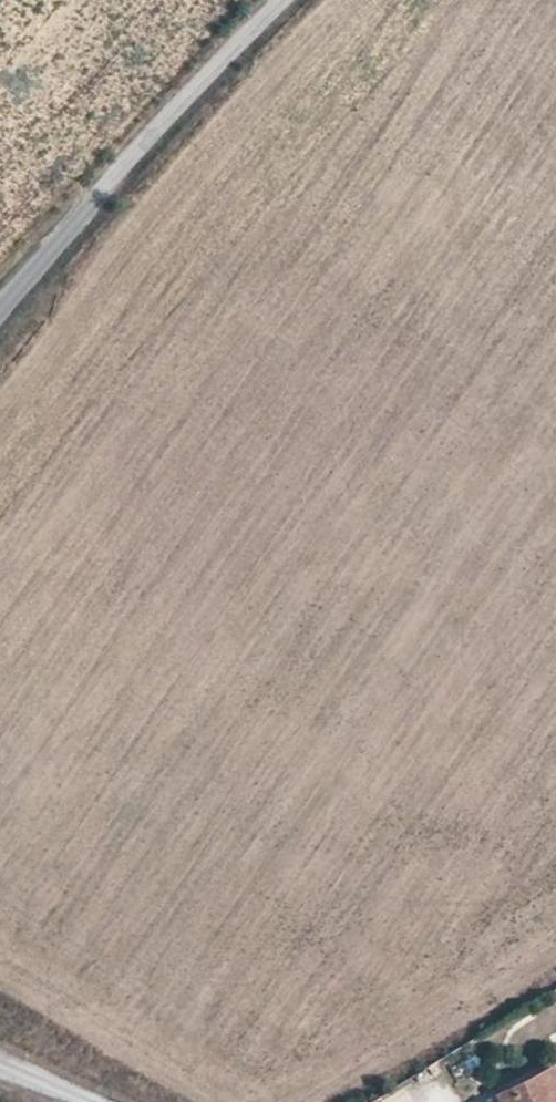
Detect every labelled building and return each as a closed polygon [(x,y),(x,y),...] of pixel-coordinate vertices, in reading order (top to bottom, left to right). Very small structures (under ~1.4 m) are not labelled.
[(551,1069),(488,1099),(489,1101),(555,1101),(555,1079),(551,1069)]
